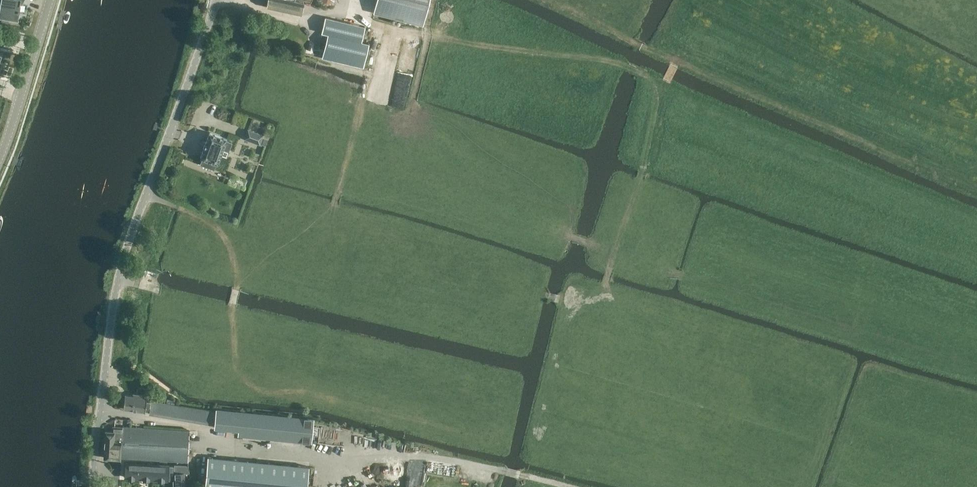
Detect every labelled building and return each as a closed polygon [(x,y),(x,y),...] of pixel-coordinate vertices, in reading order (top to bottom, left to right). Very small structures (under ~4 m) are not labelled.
[(22,4),(22,0),(2,0),(0,11),(0,16),(17,19),(19,12),(20,12),(20,10),(19,10),(20,4),(22,4)] [(267,7),(301,14),(303,3),(294,1),(294,0),(268,0),(267,7)] [(375,11),(423,23),(428,0),(377,0),(375,11)] [(326,17),(322,33),(328,34),(323,58),(363,67),(369,44),(361,42),(365,27),(326,17)] [(248,129),(245,139),(259,144),(260,143),(266,145),(268,140),(262,138),(263,135),(248,129)] [(202,158),(200,163),(214,168),(216,163),(218,163),(221,154),(227,156),(232,142),(226,140),(227,138),(210,132),(200,157),(202,158)] [(157,277),(146,275),(142,289),(154,292),(156,283),(157,277)] [(126,395),(124,409),(146,412),(146,411),(149,412),(151,402),(147,401),(148,396),(140,395),(140,397),(126,395)] [(149,412),(215,423),(216,412),(152,401),(151,402),(149,412)] [(214,425),(214,428),(238,430),(238,431),(238,435),(312,442),(314,418),(216,409),(216,412),(215,423),(214,425)] [(188,462),(189,431),(116,428),(115,432),(106,431),(104,457),(120,458),(136,459),(188,462)] [(205,486),(255,486),(258,461),(208,457),(205,486)] [(258,461),(255,486),(307,486),(309,466),(258,461)] [(125,463),(124,477),(170,480),(171,474),(173,474),(174,466),(155,464),(144,464),(125,463)] [(425,466),(410,464),(406,486),(422,486),(425,466)] [(171,478),(171,486),(185,486),(184,473),(188,473),(187,465),(174,465),(174,477),(171,478)]
